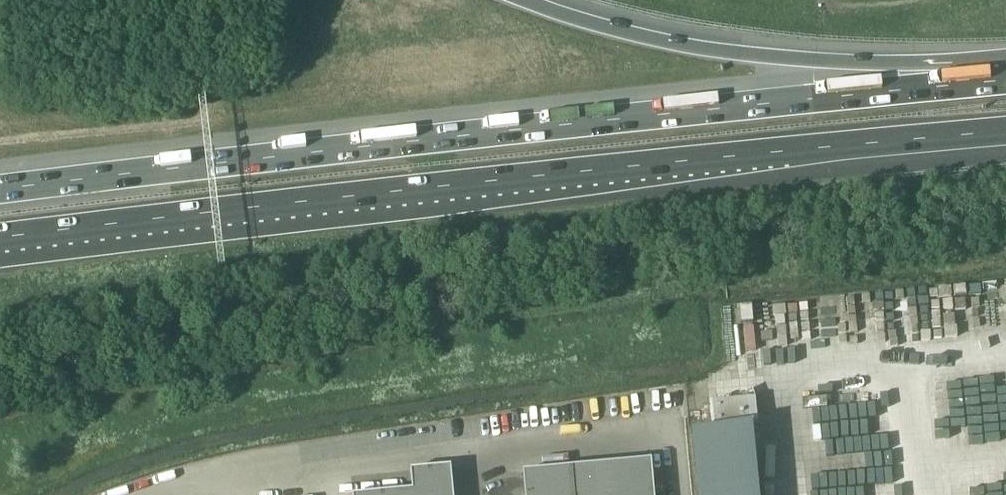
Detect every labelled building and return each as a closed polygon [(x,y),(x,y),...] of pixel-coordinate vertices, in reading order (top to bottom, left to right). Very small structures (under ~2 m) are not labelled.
[(997,426),(999,419),(1005,419),(1005,383),(998,380),(997,366),(977,368),(979,399),(975,414),(992,419),(996,471),(997,468),(1005,471),(1005,425),(997,426)] [(757,423),(755,398),(712,402),(714,427),(757,423)] [(360,494),(453,494),(450,467),(410,470),(412,490),(360,494)] [(522,472),(524,494),(575,494),(572,467),(522,472)]
